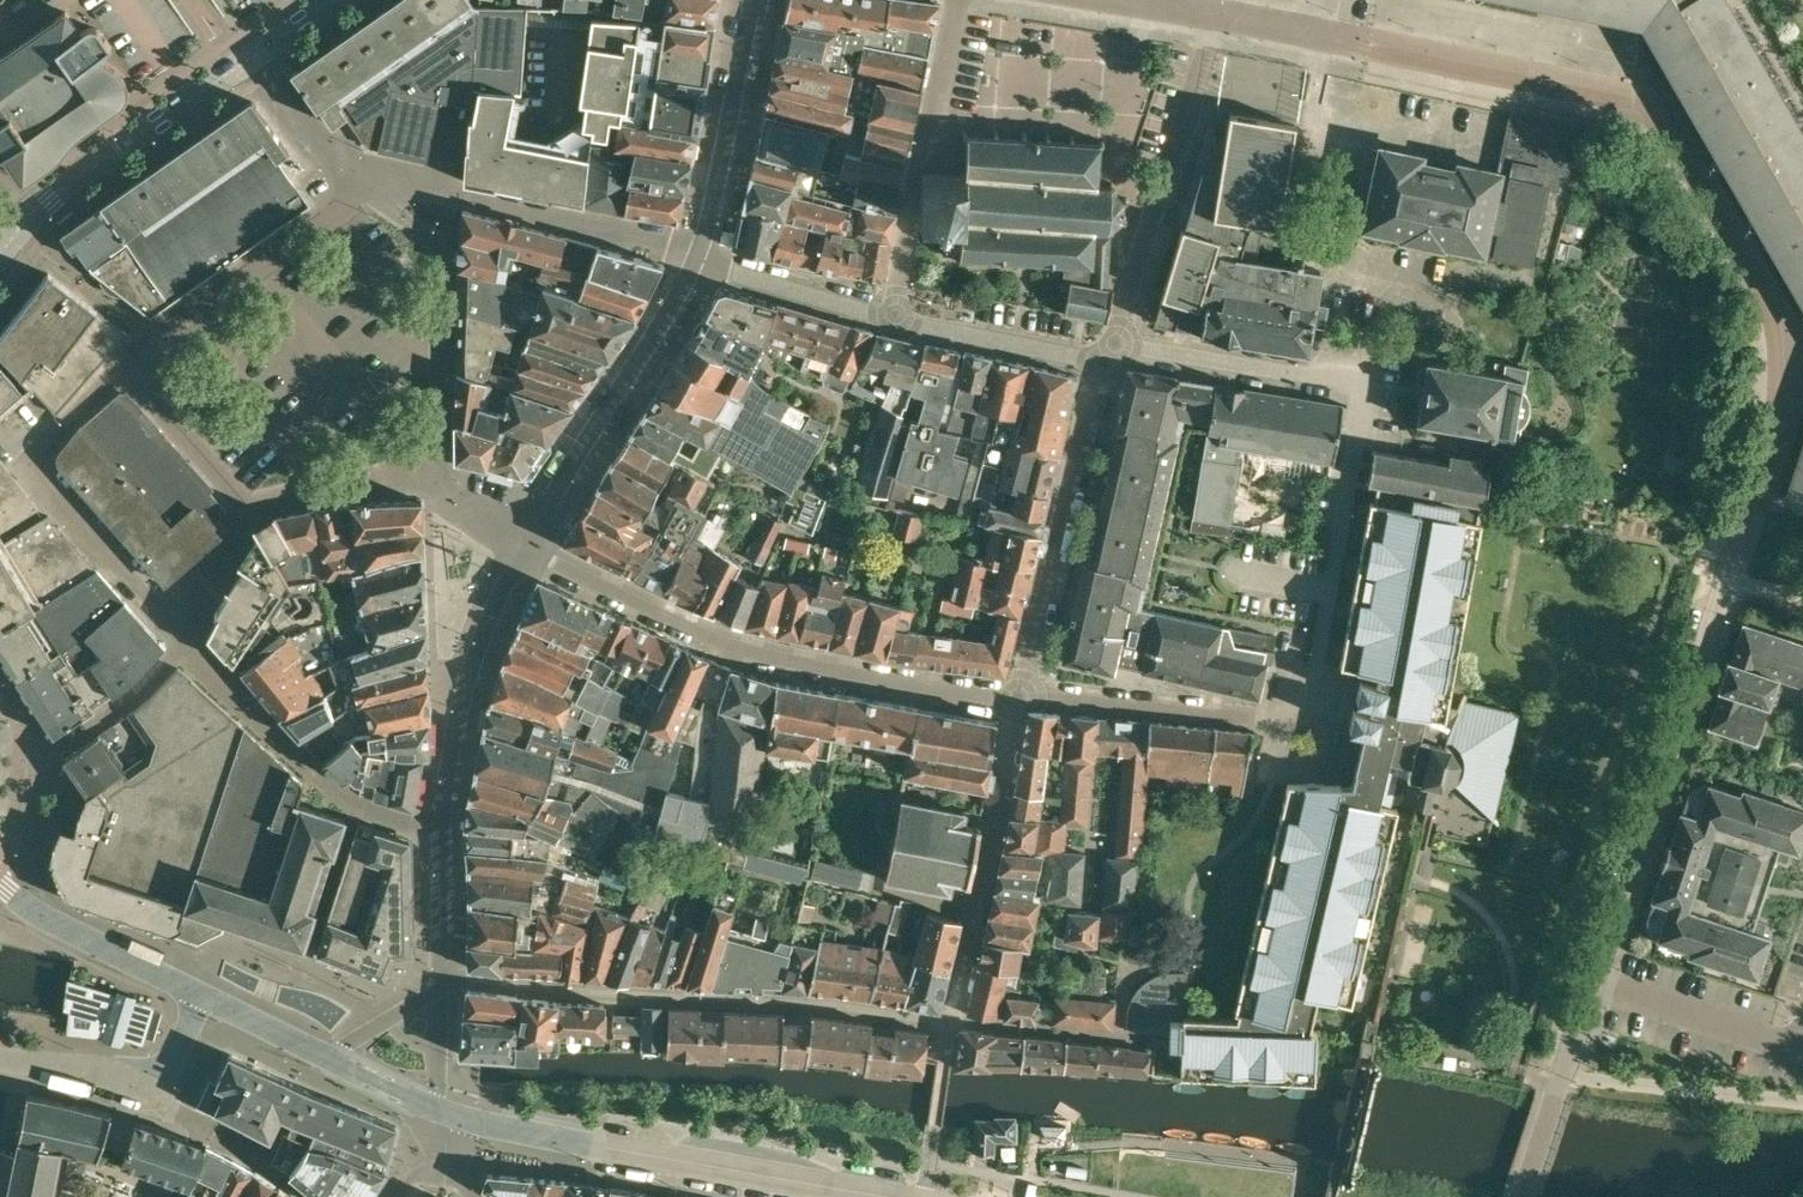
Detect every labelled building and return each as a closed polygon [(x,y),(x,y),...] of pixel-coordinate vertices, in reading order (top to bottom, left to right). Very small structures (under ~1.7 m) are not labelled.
[(292,72),(317,106),(319,105),(332,123),(346,114),(368,145),(379,149),(392,88),(439,98),(469,105),(471,87),(477,88),(484,88),(514,91),(520,91),(526,8),(473,7),(469,0),(394,0),(292,72)] [(574,5),(573,10),(575,10),(597,11),(597,9),(585,7),(586,0),(575,0),(574,5)] [(637,12),(637,14),(656,16),(657,4),(665,4),(666,0),(639,0),(637,12)] [(718,0),(666,0),(665,4),(657,4),(656,16),(714,23),(718,0)] [(850,24),(854,0),(788,0),(784,19),(813,24),(848,30),(850,24)] [(850,24),(848,30),(864,33),(862,41),(927,60),(939,3),(916,0),(854,0),(850,24)] [(1563,2),(1586,7),(1586,9),(1635,19),(1636,16),(1646,19),(1648,22),(1642,25),(1802,305),(1802,133),(1733,10),(1726,0),(1549,0),(1563,2)] [(3,154),(18,175),(42,158),(53,149),(58,142),(61,138),(63,136),(66,132),(70,128),(76,123),(81,131),(118,105),(123,100),(124,99),(125,96),(126,94),(127,92),(127,89),(127,88),(127,86),(126,83),(124,80),(122,76),(118,72),(115,69),(110,66),(104,62),(101,60),(98,56),(112,47),(100,30),(99,29),(98,28),(96,27),(94,26),(92,26),(90,26),(88,27),(87,27),(80,32),(66,11),(0,56),(0,155),(3,154)] [(669,127),(695,133),(712,25),(659,18),(659,21),(645,18),(644,19),(639,19),(591,17),(579,100),(585,101),(581,125),(591,126),(590,133),(616,137),(619,120),(643,123),(644,123),(669,127)] [(864,33),(848,30),(813,24),(784,19),(777,50),(816,58),(857,69),(862,41),(864,33)] [(920,91),(927,60),(862,41),(857,69),(856,75),(920,91)] [(856,75),(857,69),(816,58),(777,50),(772,75),(810,82),(852,93),(856,75)] [(769,90),(847,109),(852,93),(810,82),(772,75),(769,90)] [(847,109),(852,111),(870,115),(912,126),(920,91),(856,75),(852,93),(847,109)] [(379,149),(426,159),(439,98),(392,88),(379,149)] [(505,139),(514,92),(484,89),(478,120),(468,118),(464,180),(583,204),(588,156),(505,139)] [(769,90),(765,111),(847,131),(852,111),(847,109),(769,90)] [(102,205),(168,302),(185,290),(200,279),(216,268),(231,257),(247,246),(262,235),(277,224),(293,213),(308,202),(277,159),(288,151),(251,99),(102,205)] [(765,111),(756,152),(816,167),(836,172),(841,151),(853,154),(858,134),(847,132),(847,131),(765,111)] [(1573,175),(1580,128),(1512,113),(1500,172),(1381,147),(1381,149),(1368,146),(1352,223),(1364,225),(1364,227),(1403,235),(1403,238),(1445,247),(1446,244),(1484,252),(1484,249),(1495,252),(1495,255),(1532,262),(1548,186),(1557,188),(1561,173),(1573,175)] [(1175,329),(1241,341),(1308,352),(1313,321),(1324,323),(1327,303),(1317,302),(1322,270),(1258,258),(1260,245),(1266,247),(1269,236),(1261,234),(1263,225),(1279,227),(1296,124),(1230,114),(1226,138),(1212,134),(1189,212),(1186,211),(1183,221),(1186,222),(1184,228),(1183,227),(1155,321),(1176,328),(1175,329)] [(908,146),(912,126),(870,115),(865,136),(908,146)] [(632,149),(690,158),(696,133),(695,133),(669,127),(644,123),(643,123),(619,120),(615,146),(632,149)] [(965,175),(946,174),(924,173),(921,217),(949,219),(947,254),(960,255),(960,260),(964,260),(964,255),(988,257),(988,263),(992,263),(992,257),(1014,258),(1013,264),(1018,264),(1018,258),(1038,260),(1038,265),(1042,266),(1042,260),(1063,262),(1062,268),(1066,268),(1063,285),(1070,286),(1069,293),(1066,313),(1087,317),(1108,320),(1114,289),(1108,288),(1111,235),(1110,229),(1121,220),(1126,222),(1127,218),(1123,216),(1124,202),(1128,201),(1129,198),(1121,198),(1113,189),(1118,185),(1115,183),(1111,187),(1098,186),(1101,146),(1105,142),(1103,140),(1097,144),(1097,136),(1071,134),(1070,142),(1050,140),(1051,133),(1023,131),(1022,139),(999,138),(999,130),(995,130),(995,138),(970,136),(965,131),(962,134),(968,140),(965,175)] [(853,154),(904,166),(908,146),(865,136),(864,136),(858,134),(853,154)] [(613,156),(615,146),(614,146),(593,143),(585,203),(623,211),(630,180),(628,179),(628,176),(618,174),(621,157),(613,156)] [(630,180),(683,190),(690,158),(632,149),(630,180)] [(907,167),(904,166),(853,154),(841,151),(836,172),(848,175),(902,189),(907,167)] [(756,152),(751,175),(767,179),(842,199),(848,175),(836,172),(834,178),(814,173),(816,167),(756,152)] [(767,179),(751,175),(744,205),(799,220),(821,225),(841,230),(848,201),(842,199),(767,179)] [(896,214),(902,189),(848,175),(842,199),(848,201),(896,214)] [(683,190),(630,180),(623,211),(672,220),(678,216),(683,190)] [(891,241),(896,214),(848,201),(841,230),(844,230),(859,234),(862,234),(891,241)] [(158,309),(168,302),(102,205),(65,231),(66,232),(64,234),(63,235),(72,249),(76,246),(93,270),(151,314),(158,309)] [(788,260),(799,220),(744,205),(734,247),(788,260)] [(566,237),(464,211),(460,268),(504,277),(510,252),(543,261),(558,265),(566,237)] [(799,220),(788,260),(796,262),(812,265),(821,225),(799,220)] [(812,265),(836,269),(844,230),(841,230),(821,225),(812,265)] [(862,234),(859,234),(844,230),(836,269),(860,274),(864,250),(859,248),(862,234)] [(862,234),(859,248),(864,250),(860,274),(883,278),(891,241),(862,234)] [(653,284),(663,263),(566,237),(558,265),(580,272),(580,270),(587,272),(586,274),(626,286),(648,293),(653,284)] [(576,285),(580,272),(558,265),(543,261),(539,275),(576,285)] [(502,325),(515,329),(528,333),(607,356),(635,316),(614,309),(580,297),(553,290),(536,285),(504,277),(460,268),(459,312),(502,325)] [(34,388),(55,414),(128,333),(49,272),(0,336),(0,352),(34,388)] [(580,297),(614,309),(635,316),(648,293),(626,286),(586,274),(580,297)] [(718,290),(705,313),(758,341),(777,303),(725,288),(718,290)] [(800,309),(777,303),(758,341),(761,344),(778,355),(800,309)] [(821,316),(800,309),(778,355),(793,364),(798,365),(821,316)] [(502,325),(459,312),(458,354),(484,360),(491,362),(496,344),(509,349),(515,329),(502,325)] [(753,363),(761,344),(758,341),(705,313),(688,341),(748,372),(760,384),(765,373),(756,365),(753,363)] [(848,323),(821,316),(798,365),(819,372),(818,377),(823,379),(827,365),(848,323)] [(843,392),(872,330),(848,323),(827,365),(823,379),(823,383),(843,392)] [(884,371),(900,337),(877,331),(861,365),(884,371)] [(595,372),(607,356),(528,333),(522,353),(595,372)] [(884,371),(884,372),(883,377),(892,379),(885,395),(854,381),(850,389),(881,403),(853,498),(885,506),(894,475),(909,423),(901,421),(902,419),(897,418),(923,343),(912,340),(911,340),(900,337),(884,371)] [(748,372),(688,341),(677,362),(781,418),(790,403),(760,384),(748,372)] [(915,488),(930,492),(932,493),(938,488),(962,495),(954,521),(968,522),(976,495),(980,474),(982,465),(988,439),(978,437),(972,457),(953,452),(953,450),(941,448),(949,415),(943,413),(959,351),(923,343),(897,418),(902,419),(903,413),(901,413),(903,405),(906,406),(910,390),(924,394),(917,420),(911,418),(910,423),(909,423),(894,475),(912,480),(912,484),(915,488)] [(961,382),(957,395),(950,415),(949,415),(941,448),(953,450),(958,432),(970,435),(978,400),(981,401),(990,356),(966,351),(961,382)] [(34,388),(0,352),(0,417),(34,388)] [(583,388),(595,372),(522,353),(517,369),(583,388)] [(486,379),(491,362),(484,360),(458,354),(458,373),(471,376),(484,378),(486,379)] [(978,437),(988,439),(1012,444),(1023,398),(1026,389),(1026,387),(1032,365),(990,356),(981,401),(978,400),(970,435),(978,437)] [(802,429),(781,418),(677,362),(675,361),(658,388),(660,389),(806,466),(816,451),(828,424),(811,416),(802,429)] [(1530,410),(1531,405),(1530,399),(1529,396),(1527,393),(1527,392),(1525,388),(1528,366),(1497,361),(1495,372),(1429,361),(1428,366),(1424,365),(1420,368),(1418,379),(1421,383),(1425,384),(1419,421),(1492,433),(1491,436),(1494,436),(1493,444),(1518,448),(1522,424),(1526,418),(1530,410)] [(517,370),(491,362),(486,379),(513,388),(571,406),(583,388),(517,369),(517,370)] [(1070,410),(1079,376),(1032,365),(1026,387),(1026,389),(1023,398),(1070,410)] [(1222,627),(1141,608),(1184,418),(1208,423),(1210,423),(1217,385),(1128,368),(1113,435),(1118,436),(1089,563),(1085,563),(1063,661),(1115,671),(1117,663),(1143,668),(1144,670),(1210,684),(1260,696),(1270,650),(1263,648),(1266,633),(1223,625),(1222,627)] [(498,434),(501,425),(513,388),(486,379),(484,378),(471,376),(458,373),(457,423),(480,429),(498,434)] [(1217,385),(1210,423),(1192,527),(1245,537),(1247,527),(1230,523),(1240,463),(1233,461),(1236,445),(1334,462),(1342,423),(1345,423),(1349,405),(1217,383),(1217,385)] [(544,441),(571,406),(513,388),(501,425),(529,435),(544,441)] [(772,479),(791,490),(791,491),(796,483),(806,466),(660,389),(646,412),(699,440),(700,439),(753,468),(772,479)] [(166,583),(212,542),(227,528),(219,519),(228,511),(121,391),(82,425),(79,428),(62,451),(62,465),(166,583)] [(1012,444),(1059,455),(1070,410),(1023,398),(1012,444)] [(689,458),(699,440),(646,412),(632,434),(671,458),(672,457),(685,464),(702,473),(706,467),(689,458)] [(498,434),(480,429),(457,423),(457,456),(488,464),(498,434)] [(544,441),(529,435),(501,425),(498,434),(488,464),(521,473),(544,441)] [(674,460),(671,458),(632,434),(615,461),(659,487),(674,460)] [(982,465),(992,467),(1043,478),(1053,481),(1059,455),(1012,444),(988,439),(982,465)] [(1373,449),(1373,451),(1375,452),(1369,480),(1368,480),(1368,482),(1378,484),(1375,501),(1371,501),(1341,665),(1378,673),(1377,685),(1362,682),(1358,698),(1361,699),(1359,708),(1356,708),(1351,727),(1354,728),(1354,730),(1341,783),(1289,782),(1235,1009),(1239,1010),(1238,1016),(1182,1016),(1182,1019),(1174,1019),(1175,991),(1185,991),(1185,973),(1168,972),(1158,974),(1148,979),(1141,984),(1135,991),(1131,998),(1127,1010),(1125,1029),(1171,1033),(1171,1043),(1183,1044),(1182,1075),(1316,1080),(1318,1029),(1311,1029),(1314,1014),(1347,1022),(1398,807),(1390,806),(1398,773),(1409,775),(1408,777),(1419,779),(1421,780),(1432,782),(1436,783),(1438,783),(1441,783),(1443,782),(1446,781),(1448,780),(1450,779),(1452,777),(1453,775),(1455,774),(1461,778),(1458,781),(1457,780),(1456,781),(1498,822),(1499,821),(1494,816),(1518,712),(1465,700),(1468,693),(1466,693),(1459,708),(1448,706),(1482,520),(1478,519),(1481,502),(1484,502),(1490,469),(1483,468),(1484,462),(1482,461),(1451,455),(1450,453),(1452,446),(1423,441),(1419,458),(1373,449)] [(1786,497),(1802,502),(1802,447),(1786,497)] [(40,507),(0,460),(0,532),(40,507)] [(659,487),(615,461),(598,489),(619,501),(635,511),(641,515),(644,509),(663,520),(675,496),(672,494),(665,506),(653,499),(659,487)] [(685,464),(669,493),(672,494),(675,496),(693,505),(708,477),(702,473),(685,464)] [(977,502),(985,504),(989,505),(989,506),(1044,517),(1053,481),(1043,478),(992,467),(982,465),(980,474),(994,478),(993,482),(984,481),(977,502)] [(806,488),(824,497),(826,494),(828,489),(810,480),(806,488)] [(812,532),(825,497),(824,497),(806,488),(796,483),(791,491),(791,490),(787,499),(798,503),(789,523),(812,532)] [(598,489),(583,513),(635,542),(647,550),(663,520),(644,509),(641,515),(635,511),(619,501),(598,489)] [(706,512),(693,505),(675,496),(663,520),(647,550),(634,575),(663,591),(692,537),(705,514),(706,512)] [(352,503),(351,503),(355,535),(398,530),(422,527),(421,501),(352,503)] [(351,503),(316,510),(321,539),(355,535),(351,503)] [(1040,533),(1044,517),(989,506),(985,524),(994,525),(1040,533)] [(773,542),(784,517),(779,514),(770,507),(755,537),(756,538),(747,553),(763,561),(773,542)] [(316,510),(279,518),(296,547),(312,544),(321,541),(321,539),(316,510)] [(918,539),(923,517),(901,510),(895,531),(897,531),(896,533),(918,539)] [(716,512),(713,518),(705,514),(692,537),(705,545),(694,568),(707,575),(692,606),(712,613),(740,559),(715,545),(729,518),(716,512)] [(621,567),(628,554),(635,542),(583,513),(565,541),(621,567)] [(0,631),(97,569),(49,514),(4,542),(0,535),(0,631)] [(289,579),(274,554),(296,547),(279,518),(277,514),(255,527),(261,538),(243,564),(242,563),(241,565),(245,567),(231,588),(229,588),(228,589),(230,590),(225,600),(243,619),(254,630),(269,621),(283,643),(310,625),(333,618),(320,577),(289,579)] [(1033,566),(1040,533),(994,525),(986,558),(975,556),(974,559),(1002,565),(1003,559),(1033,566)] [(423,551),(422,527),(398,530),(355,535),(321,539),(321,541),(322,541),(325,559),(317,562),(312,544),(296,547),(274,554),(289,579),(320,577),(319,573),(326,571),(326,576),(353,573),(423,551)] [(806,551),(809,540),(786,535),(783,546),(806,551)] [(679,600),(694,568),(705,545),(692,537),(663,591),(679,600)] [(621,569),(634,575),(647,550),(635,542),(628,554),(621,567),(621,569)] [(822,555),(835,557),(837,546),(825,543),(822,555)] [(424,587),(423,551),(353,573),(358,590),(347,593),(353,612),(371,607),(424,587)] [(1026,591),(1033,566),(1003,559),(1002,565),(974,559),(961,556),(954,585),(978,584),(996,589),(997,584),(1026,591)] [(733,623),(737,624),(761,570),(758,568),(742,561),(740,559),(712,613),(733,623)] [(679,600),(692,606),(707,575),(694,568),(679,600)] [(0,631),(0,650),(17,678),(125,601),(97,569),(0,631)] [(798,638),(829,643),(846,577),(825,569),(820,590),(816,589),(816,586),(813,585),(798,638)] [(742,627),(767,632),(786,579),(765,574),(765,572),(761,570),(737,624),(742,627)] [(829,643),(855,649),(861,626),(869,597),(842,591),(846,577),(829,643)] [(780,635),(798,638),(813,585),(786,579),(767,632),(780,635)] [(608,625),(612,612),(543,581),(541,581),(539,582),(538,583),(537,584),(520,622),(521,623),(598,653),(601,645),(600,644),(604,635),(605,633),(608,625)] [(954,585),(951,599),(943,597),(942,599),(965,604),(974,606),(974,605),(996,611),(1020,616),(1026,591),(997,584),(996,589),(978,584),(954,585)] [(425,628),(424,587),(371,607),(353,612),(333,618),(310,625),(315,636),(320,647),(328,664),(350,654),(352,659),(425,628)] [(855,649),(886,657),(900,605),(869,597),(861,626),(855,649)] [(886,657),(915,662),(921,631),(911,630),(915,610),(912,609),(913,601),(903,599),(901,606),(900,605),(886,657)] [(971,616),(974,606),(965,604),(942,599),(939,609),(971,616)] [(218,615),(207,635),(233,664),(236,659),(243,668),(244,668),(283,643),(269,621),(254,630),(243,619),(225,600),(217,615),(218,615)] [(125,601),(17,678),(16,679),(53,735),(120,692),(129,685),(164,646),(125,601)] [(1020,616),(996,611),(993,628),(995,628),(991,646),(995,646),(991,673),(1007,675),(1022,616),(1020,616)] [(631,620),(612,612),(608,625),(605,633),(604,635),(600,644),(601,645),(598,653),(597,657),(614,665),(631,623),(631,622),(631,620)] [(639,661),(651,631),(631,622),(631,623),(614,665),(607,683),(614,686),(622,670),(623,667),(633,672),(639,661)] [(598,653),(521,623),(513,642),(580,672),(587,675),(607,683),(614,665),(597,657),(598,653)] [(1710,727),(1758,744),(1759,742),(1758,742),(1779,678),(1802,686),(1802,642),(1745,623),(1732,661),(1729,660),(1719,689),(1722,690),(1710,727)] [(242,669),(240,670),(241,671),(252,684),(320,647),(315,636),(310,625),(283,643),(244,668),(242,669)] [(352,659),(332,669),(338,685),(352,683),(427,660),(425,628),(352,659)] [(963,669),(991,673),(995,646),(991,646),(995,628),(993,628),(990,639),(961,636),(958,651),(967,652),(963,669)] [(670,640),(651,631),(639,661),(633,672),(650,679),(655,669),(670,640)] [(961,636),(936,633),(921,631),(915,662),(929,664),(963,669),(967,652),(958,651),(961,636)] [(686,647),(670,640),(655,669),(650,679),(641,698),(655,704),(686,647)] [(580,672),(513,642),(503,666),(612,716),(642,729),(655,704),(641,698),(640,701),(635,710),(624,705),(628,695),(613,688),(614,686),(607,683),(587,675),(580,672)] [(320,647),(252,684),(278,716),(325,694),(312,672),(328,664),(320,647)] [(655,704),(642,729),(641,731),(645,732),(633,764),(633,767),(663,762),(688,703),(694,691),(709,657),(686,647),(655,704)] [(688,703),(663,762),(674,767),(668,790),(690,796),(695,744),(730,666),(709,657),(694,691),(705,696),(700,708),(688,703)] [(339,686),(325,694),(334,717),(348,708),(363,703),(428,688),(427,660),(352,683),(338,685),(339,686)] [(503,666),(490,704),(490,705),(561,732),(562,729),(575,734),(575,737),(599,746),(612,716),(503,666)] [(775,681),(730,666),(695,744),(690,796),(707,797),(702,820),(691,849),(698,852),(699,849),(744,861),(746,850),(765,746),(775,681)] [(124,770),(90,794),(86,797),(75,830),(62,826),(51,862),(69,901),(200,942),(231,921),(188,907),(215,819),(213,818),(246,750),(247,750),(254,736),(180,668),(148,702),(127,716),(146,744),(139,760),(124,770)] [(838,693),(775,681),(765,746),(829,756),(832,732),(838,693)] [(333,719),(300,739),(323,762),(346,741),(351,736),(353,735),(429,720),(428,688),(363,703),(348,708),(334,717),(333,718),(333,719)] [(921,707),(838,693),(832,732),(908,743),(908,747),(913,748),(921,707)] [(325,694),(278,716),(300,739),(333,719),(333,718),(334,717),(325,694)] [(490,705),(485,731),(555,752),(561,732),(490,705)] [(925,776),(959,782),(988,788),(989,783),(993,783),(995,770),(990,769),(998,722),(921,707),(913,748),(908,747),(906,772),(917,774),(917,776),(925,778),(925,776)] [(1072,741),(1075,714),(1072,714),(1060,712),(1030,709),(1022,749),(1049,753),(1049,754),(1059,755),(1068,755),(1070,741),(1072,741)] [(1098,750),(1099,738),(1101,717),(1075,714),(1072,741),(1070,741),(1068,755),(1097,757),(1097,750),(1098,750)] [(1120,718),(1101,717),(1099,738),(1098,750),(1116,752),(1122,752),(1126,753),(1149,754),(1150,721),(1120,718)] [(353,735),(351,736),(362,749),(368,750),(381,753),(397,755),(423,756),(423,757),(429,757),(429,720),(353,735)] [(1183,724),(1150,721),(1149,754),(1148,771),(1166,773),(1165,786),(1176,787),(1183,724)] [(1217,727),(1183,724),(1176,787),(1185,788),(1187,775),(1208,777),(1217,727)] [(111,726),(100,734),(106,744),(118,736),(111,726)] [(1254,731),(1217,727),(1208,777),(1231,779),(1231,793),(1243,794),(1246,782),(1254,731)] [(555,752),(485,731),(477,773),(565,795),(576,808),(590,789),(607,801),(619,810),(633,821),(637,824),(656,835),(691,849),(702,820),(707,797),(690,796),(668,790),(674,767),(663,762),(633,767),(611,770),(570,757),(555,752)] [(100,734),(65,758),(90,794),(124,770),(106,744),(100,734)] [(188,907),(231,921),(306,945),(345,818),(296,802),(303,781),(254,736),(247,750),(246,750),(213,818),(215,819),(188,907)] [(346,741),(323,762),(341,779),(342,780),(360,791),(368,750),(362,749),(351,736),(346,741)] [(599,746),(575,737),(570,757),(611,770),(633,767),(633,764),(632,762),(632,760),(618,755),(610,750),(599,746)] [(1015,791),(1015,794),(1043,797),(1044,797),(1045,792),(1047,773),(1045,773),(1049,754),(1049,753),(1022,749),(1021,761),(1019,772),(1016,789),(1015,791)] [(368,750),(360,791),(372,795),(381,753),(368,750)] [(372,795),(413,808),(423,757),(423,756),(397,755),(381,753),(372,795)] [(1148,771),(1149,754),(1126,753),(1122,795),(1146,798),(1148,771)] [(1091,825),(1097,757),(1068,755),(1065,776),(1062,822),(1067,823),(1091,825)] [(477,773),(470,798),(526,819),(524,826),(539,832),(537,840),(553,842),(559,842),(565,845),(594,857),(619,810),(607,801),(590,789),(576,808),(565,795),(477,773)] [(1357,1057),(1368,1059),(1432,782),(1421,780),(1357,1057)] [(1654,900),(1648,917),(1648,919),(1648,921),(1648,923),(1648,925),(1649,927),(1650,929),(1651,931),(1653,933),(1654,935),(1657,936),(1658,937),(1658,938),(1691,949),(1690,954),(1714,962),(1714,963),(1725,966),(1758,976),(1759,972),(1758,971),(1768,941),(1769,942),(1771,937),(1762,934),(1767,921),(1757,917),(1758,914),(1762,904),(1772,872),(1775,863),(1777,859),(1786,862),(1791,848),(1800,851),(1801,847),(1800,847),(1802,838),(1802,810),(1744,790),(1743,794),(1710,783),(1709,784),(1706,783),(1704,783),(1701,784),(1698,785),(1696,786),(1695,787),(1693,788),(1692,789),(1691,791),(1690,793),(1683,812),(1682,812),(1672,843),(1670,843),(1662,867),(1663,868),(1653,900),(1654,900)] [(1015,794),(1011,816),(1036,818),(1036,819),(1040,819),(1041,818),(1043,797),(1015,794)] [(1147,798),(1146,798),(1122,795),(1116,855),(1139,857),(1141,857),(1147,798)] [(966,880),(969,881),(975,854),(981,825),(977,825),(965,823),(968,810),(903,797),(897,827),(896,827),(892,850),(886,879),(950,892),(954,875),(967,878),(966,880)] [(470,800),(466,828),(537,840),(539,832),(524,826),(526,819),(470,798),(470,800)] [(1032,855),(1034,837),(1036,819),(1036,818),(1011,816),(1009,830),(1005,847),(1004,847),(1003,852),(1032,855)] [(1036,819),(1034,837),(1032,855),(1055,856),(1061,857),(1067,857),(1067,849),(1067,823),(1062,822),(1040,819),(1036,819)] [(637,824),(633,821),(627,832),(611,865),(619,868),(635,873),(656,835),(637,824)] [(383,831),(375,828),(358,823),(318,950),(332,956),(352,964),(387,863),(412,873),(411,838),(383,831)] [(537,840),(466,828),(466,832),(469,847),(551,854),(558,857),(565,845),(559,842),(553,842),(537,840)] [(471,863),(471,867),(550,872),(551,864),(579,873),(580,870),(557,858),(558,857),(551,854),(469,847),(471,863)] [(746,850),(744,867),(799,883),(800,880),(802,877),(809,866),(746,850)] [(1003,852),(994,892),(1046,898),(1055,856),(1032,855),(1003,852)] [(1108,854),(1104,903),(1132,904),(1133,902),(1139,857),(1116,855),(1108,854)] [(845,864),(816,856),(811,876),(840,884),(845,864)] [(1081,902),(1085,859),(1067,857),(1061,857),(1056,899),(1081,902)] [(387,863),(352,964),(387,977),(397,953),(414,951),(412,873),(387,863)] [(550,872),(471,867),(472,902),(543,916),(589,926),(591,911),(594,911),(597,904),(595,903),(596,899),(598,885),(577,877),(579,873),(551,864),(550,872)] [(703,928),(687,984),(712,985),(727,926),(736,893),(719,888),(705,929),(703,928)] [(589,926),(582,975),(608,977),(633,917),(638,905),(602,891),(597,904),(594,911),(591,911),(589,926)] [(1046,898),(994,892),(989,916),(1035,922),(1040,898),(1046,898)] [(900,904),(892,902),(888,922),(886,929),(902,934),(912,900),(902,897),(900,904)] [(888,922),(892,902),(878,898),(872,917),(888,922)] [(543,916),(472,902),(471,941),(490,944),(535,951),(543,916)] [(784,978),(781,987),(810,989),(822,937),(824,928),(811,926),(815,905),(802,902),(799,921),(794,940),(790,953),(786,966),(784,978)] [(641,920),(646,906),(639,903),(633,917),(639,919),(641,920)] [(1132,904),(1104,903),(1103,935),(1129,934),(1132,904)] [(1064,937),(1062,945),(1091,953),(1093,941),(1096,942),(1099,910),(1067,908),(1064,937)] [(939,912),(927,909),(921,928),(957,937),(961,919),(939,912)] [(670,912),(664,927),(666,928),(649,981),(667,982),(674,961),(682,936),(672,933),(679,915),(670,912)] [(712,985),(781,987),(784,978),(786,966),(790,953),(794,940),(791,939),(780,937),(779,939),(766,935),(769,918),(756,915),(752,931),(729,926),(727,926),(712,985)] [(560,955),(559,973),(582,975),(589,926),(543,916),(535,951),(560,955)] [(989,916),(983,940),(1030,947),(1035,922),(989,916)] [(652,924),(639,919),(633,917),(608,977),(631,979),(652,924)] [(631,979),(649,981),(666,928),(664,927),(652,923),(652,924),(631,979)] [(667,982),(687,984),(703,928),(687,924),(682,937),(682,936),(674,961),(667,982)] [(833,990),(840,962),(845,943),(845,942),(845,940),(835,939),(836,931),(824,928),(822,937),(810,989),(829,989),(833,990)] [(949,969),(957,937),(921,928),(916,946),(918,950),(915,960),(949,969)] [(978,963),(1007,968),(1018,971),(1023,947),(1029,948),(1030,947),(983,940),(978,963)] [(516,971),(559,973),(560,955),(535,951),(490,944),(471,941),(471,965),(516,971)] [(861,945),(845,943),(840,962),(833,990),(851,992),(862,942),(861,945)] [(870,995),(882,947),(862,942),(851,992),(870,995)] [(905,1001),(915,960),(918,950),(916,946),(913,953),(901,950),(887,998),(905,1001)] [(887,998),(901,950),(882,947),(870,995),(887,998)] [(1050,951),(1045,969),(1054,971),(1059,953),(1050,951)] [(939,1006),(949,969),(915,960),(905,1001),(912,1003),(939,1006)] [(1039,999),(1025,995),(1019,995),(1020,990),(1005,986),(1007,968),(978,963),(968,1010),(985,1014),(998,1017),(1003,993),(1007,994),(1005,1016),(1037,1019),(1039,999)] [(1071,981),(1070,994),(1056,993),(1054,1020),(1084,1022),(1087,971),(1081,971),(1080,982),(1071,981)] [(1087,971),(1084,1022),(1114,1024),(1116,997),(1100,996),(1101,985),(1105,986),(1106,973),(1087,971)] [(116,996),(74,983),(71,982),(68,1006),(72,1007),(69,1029),(104,1034),(103,1037),(121,1043),(124,1034),(142,1039),(151,1007),(135,1002),(135,1000),(117,994),(116,996)] [(464,1015),(519,1018),(522,995),(470,989),(466,988),(464,1015)] [(553,1036),(559,1001),(522,995),(519,1018),(515,1041),(538,1041),(552,1042),(553,1036)] [(559,1001),(553,1036),(558,1036),(604,1039),(605,1003),(561,1001),(559,1001)] [(644,1014),(643,1029),(642,1050),(662,1051),(662,1039),(663,1039),(664,1006),(644,1005),(644,1014)] [(703,1008),(671,1007),(669,1051),(699,1052),(698,1056),(725,1057),(726,1053),(752,1054),(754,1012),(704,1010),(703,1008)] [(786,1013),(754,1012),(752,1054),(783,1055),(782,1059),(809,1060),(810,1058),(838,1061),(843,1018),(814,1014),(813,1015),(786,1014),(786,1013)] [(615,1028),(643,1029),(644,1014),(615,1013),(615,1028)] [(538,1058),(538,1041),(515,1041),(519,1018),(464,1015),(463,1052),(538,1058)] [(875,1022),(843,1018),(838,1061),(866,1065),(865,1070),(894,1074),(896,1070),(923,1074),(929,1030),(899,1026),(899,1027),(875,1023),(875,1022)] [(962,1028),(957,1068),(991,1068),(996,1033),(962,1028)] [(1025,1036),(1024,1036),(1024,1038),(996,1035),(996,1033),(991,1068),(992,1068),(992,1067),(1020,1067),(1020,1068),(1021,1068),(1025,1036)] [(1021,1068),(1063,1069),(1066,1041),(1025,1036),(1021,1068)] [(1064,1069),(1064,1068),(1095,1071),(1098,1044),(1097,1044),(1097,1045),(1067,1042),(1067,1041),(1066,1041),(1063,1069),(1064,1069)] [(1128,1048),(1128,1047),(1098,1044),(1095,1071),(1096,1070),(1119,1073),(1119,1072),(1147,1075),(1150,1051),(1128,1048)] [(269,1072),(230,1054),(218,1082),(210,1079),(198,1106),(216,1114),(218,1110),(245,1121),(254,1101),(256,1101),(269,1072)] [(309,1090),(269,1072),(256,1101),(254,1101),(245,1121),(272,1133),(282,1112),(294,1120),(309,1090)] [(397,1124),(309,1090),(294,1120),(289,1130),(311,1140),(340,1149),(384,1167),(397,1124)] [(9,1196),(54,1196),(62,1158),(64,1146),(99,1153),(103,1141),(112,1116),(112,1113),(27,1093),(19,1135),(18,1153),(9,1196)] [(994,1119),(975,1118),(974,1128),(973,1152),(994,1153),(994,1138),(1016,1139),(1017,1118),(1017,1116),(995,1115),(994,1119)] [(135,1124),(112,1116),(103,1141),(126,1149),(122,1161),(167,1177),(180,1181),(192,1185),(208,1145),(196,1141),(136,1120),(135,1124)] [(1065,1136),(1065,1134),(1066,1124),(1039,1123),(1038,1134),(1038,1135),(1065,1136)] [(386,1167),(384,1167),(340,1149),(311,1140),(289,1130),(285,1129),(275,1160),(291,1170),(303,1151),(315,1158),(313,1162),(369,1194),(386,1167)] [(208,1145),(192,1185),(190,1189),(206,1196),(212,1196),(229,1156),(208,1145)] [(369,1194),(313,1162),(315,1158),(303,1151),(291,1170),(322,1196),(367,1196),(369,1194)] [(248,1185),(256,1171),(234,1158),(229,1156),(212,1196),(241,1196),(248,1185)] [(281,1186),(256,1171),(248,1185),(241,1196),(296,1196),(281,1186)] [(531,1178),(489,1174),(485,1185),(493,1190),(503,1196),(523,1196),(531,1178)] [(1337,1189),(1340,1179),(1330,1176),(1324,1196),(1335,1196),(1337,1189)] [(566,1181),(531,1178),(523,1196),(560,1196),(566,1181)] [(591,1183),(566,1181),(560,1196),(585,1196),(591,1183)] [(611,1186),(591,1183),(585,1196),(606,1196),(611,1186)] [(611,1186),(606,1196),(642,1196),(644,1192),(611,1186)]
